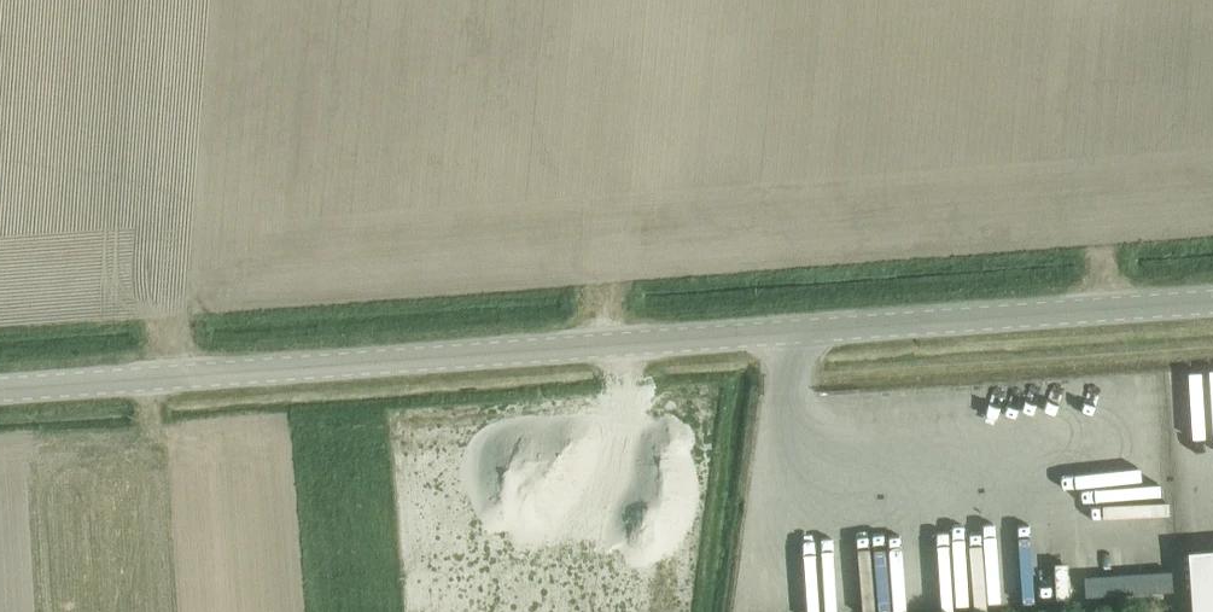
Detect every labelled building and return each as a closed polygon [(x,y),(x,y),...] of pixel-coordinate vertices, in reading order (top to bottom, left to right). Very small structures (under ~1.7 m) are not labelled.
[(1009,530),(1009,598),(1058,597),(1057,530),(1009,530)] [(1107,571),(1112,599),(1139,595),(1134,566),(1107,571)]
